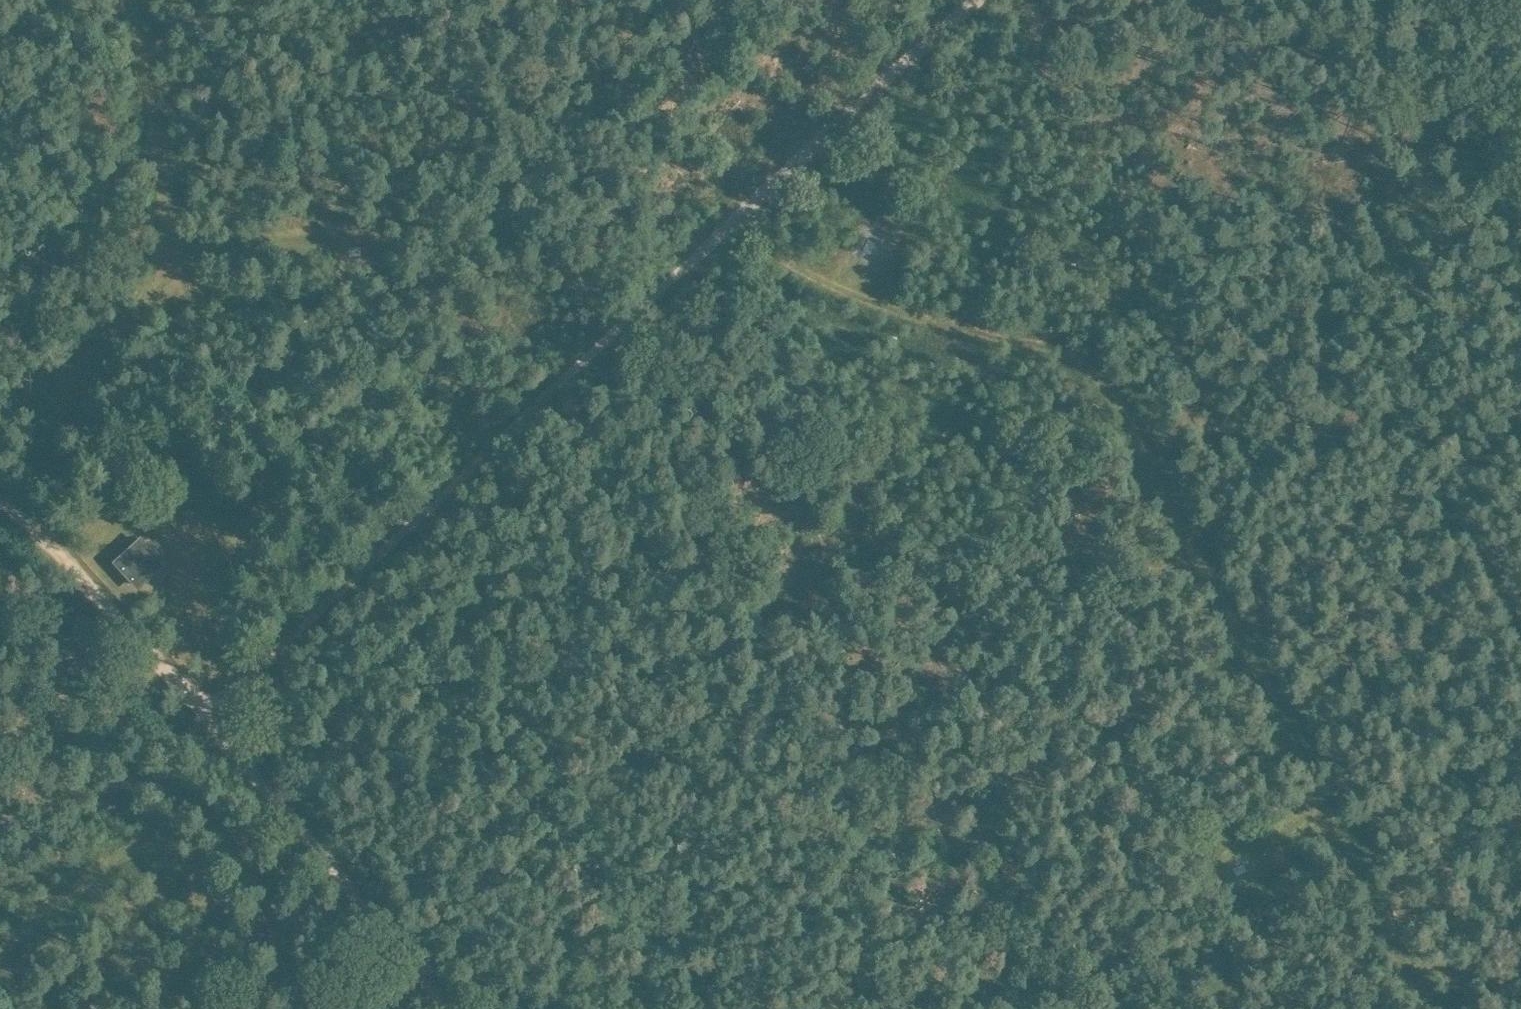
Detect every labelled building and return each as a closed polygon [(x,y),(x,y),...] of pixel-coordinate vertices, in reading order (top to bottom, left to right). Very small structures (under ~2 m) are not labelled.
[(156,548),(155,546),(154,546),(152,545),(150,544),(147,544),(145,545),(144,545),(140,541),(120,560),(122,562),(118,565),(122,569),(121,570),(132,582),(133,581),(136,586),(140,582),(142,584),(162,566),(158,562),(159,561),(160,559),(160,558),(160,557),(160,555),(160,554),(160,553),(159,552),(159,550),(158,549),(156,548)]
